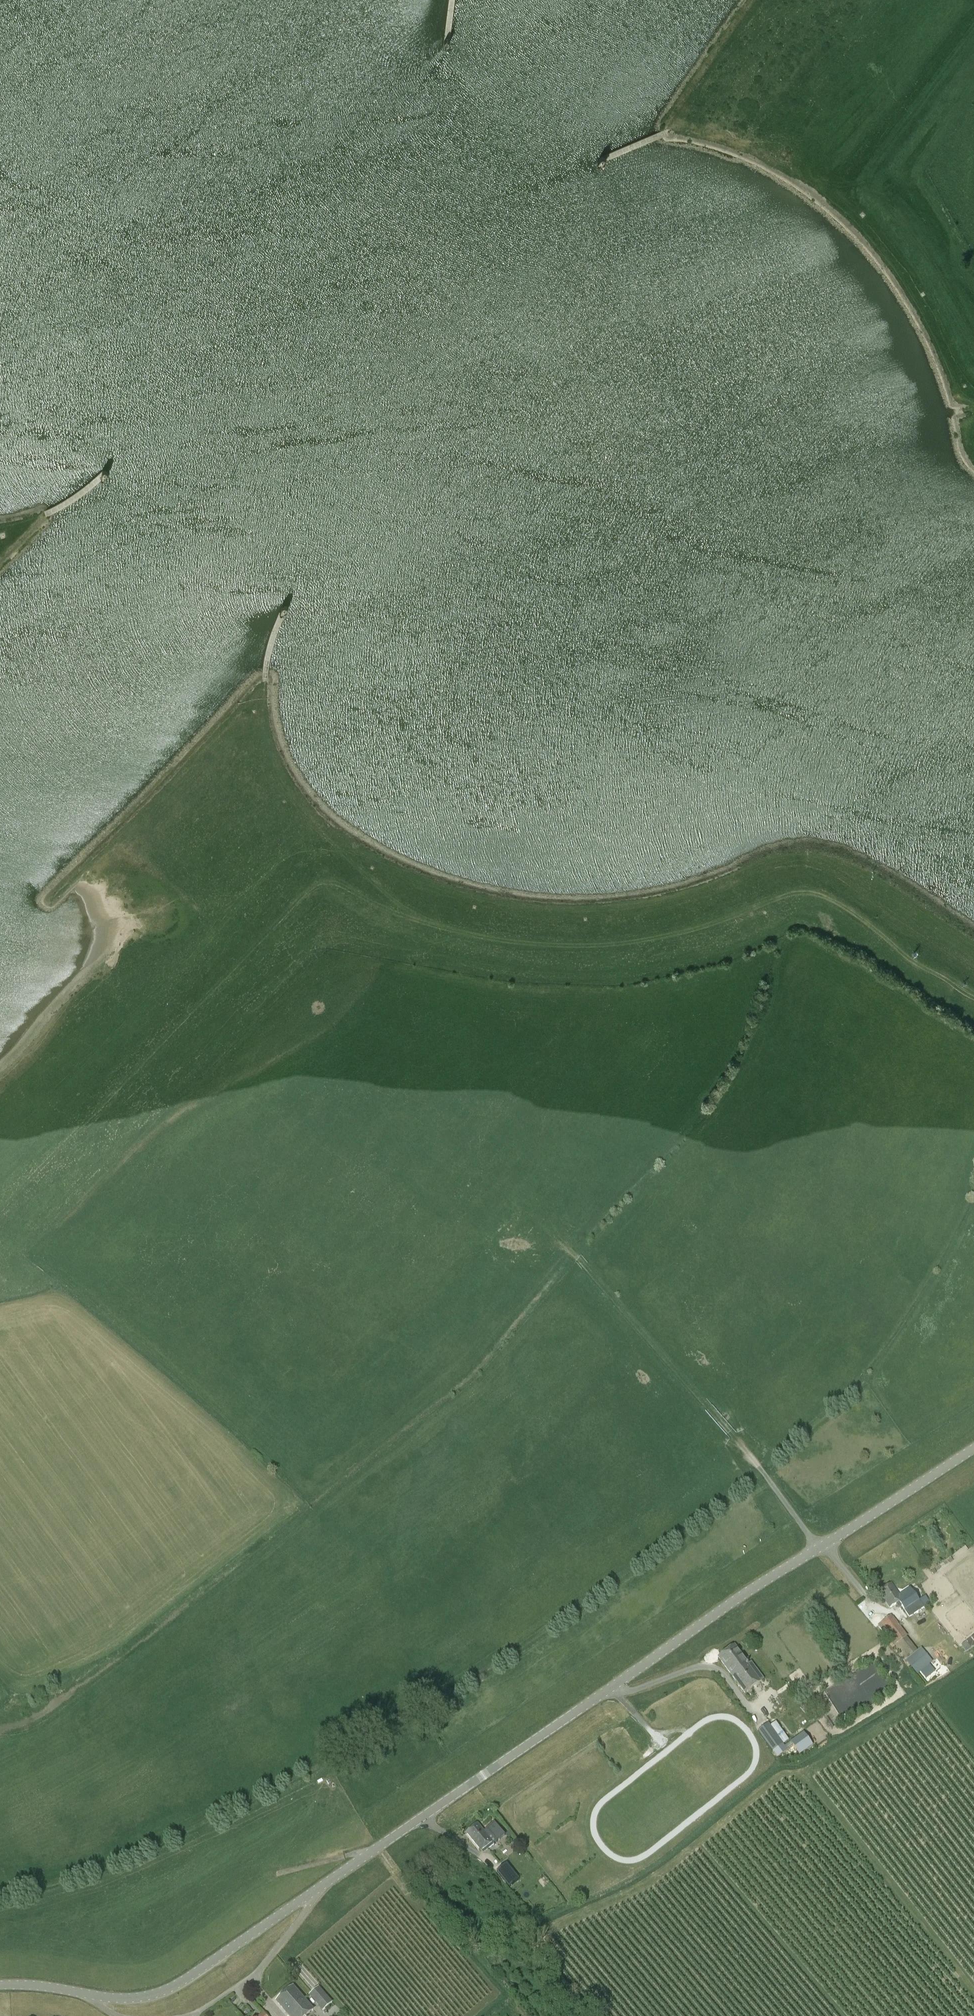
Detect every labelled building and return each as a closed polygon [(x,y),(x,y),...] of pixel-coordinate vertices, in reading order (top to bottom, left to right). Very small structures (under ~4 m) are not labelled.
[(918,1601),(909,1588),(899,1595),(891,1584),(879,1592),(885,1602),(889,1608),(896,1604),(898,1607),(901,1606),(905,1611),(909,1618),(924,1608),(919,1601),(918,1601)] [(917,1674),(931,1662),(926,1656),(924,1658),(922,1656),(922,1655),(918,1650),(916,1651),(906,1638),(907,1637),(892,1616),(878,1625),(893,1647),(894,1646),(905,1661),(906,1661),(910,1666),(912,1668),(917,1674)] [(970,1639),(961,1646),(965,1652),(967,1651),(968,1652),(973,1648),(973,1636),(970,1639)] [(748,1665),(734,1646),(718,1657),(744,1693),(763,1680),(750,1663),(748,1665)] [(768,1723),(757,1731),(772,1752),(773,1752),(777,1758),(787,1751),(782,1744),(783,1744),(768,1723)] [(806,1736),(792,1745),(799,1754),(812,1745),(806,1736)] [(477,1823),(466,1832),(483,1852),(494,1844),(493,1843),(496,1840),(497,1841),(504,1835),(493,1821),(485,1828),(486,1829),(483,1831),(477,1823)] [(519,1879),(507,1864),(498,1871),(497,1871),(510,1887),(519,1879)] [(276,2001),(289,2015),(306,2015),(313,2009),(293,1986),(276,2001)] [(332,2009),(334,2006),(331,2003),(333,2002),(319,1987),(309,1995),(323,2010),(329,2005),(332,2009)]
